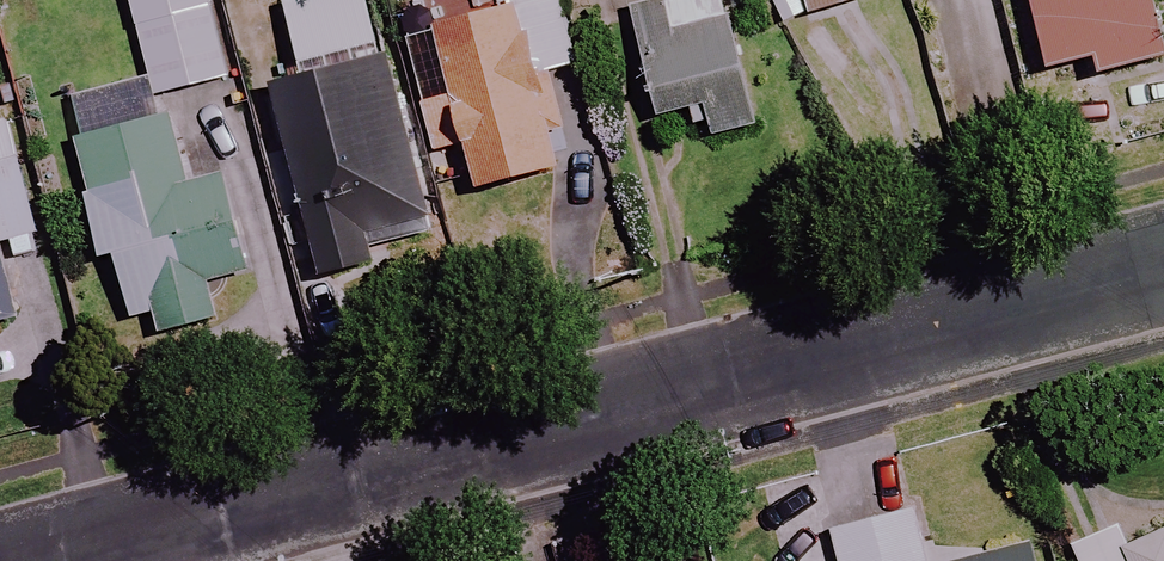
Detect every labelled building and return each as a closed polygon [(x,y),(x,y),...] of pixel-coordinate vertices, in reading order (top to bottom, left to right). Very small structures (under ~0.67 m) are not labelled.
[(570,164),(542,76),(581,64),(562,0),(536,0),(434,32),(453,94),(421,103),(437,154),(463,146),(478,192),(570,164)] [(725,0),(627,0),(656,115),(703,104),(711,139),(757,128),(725,0)] [(868,0),(799,0),(803,17),(868,2),(868,0)] [(1088,67),(1090,79),(1163,65),(1163,19),(1163,14),(1160,0),(1030,0),(1044,75),(1088,67)] [(216,18),(140,35),(154,101),(231,85),(216,18)] [(271,86),(322,276),(377,261),(374,250),(442,231),(394,53),(271,86)] [(209,281),(253,272),(246,239),(268,234),(255,174),(188,188),(174,119),(76,139),(101,262),(117,259),(130,320),(153,315),(157,334),(218,321),(209,281)] [(38,235),(10,122),(0,124),(0,245),(38,235)] [(19,319),(0,245),(0,324),(19,319)] [(834,560),(923,560),(910,510),(827,531),(834,560)] [(1126,551),(1117,530),(1073,550),(1078,560),(1163,560),(1163,534),(1126,551)] [(1036,545),(971,560),(1040,560),(1036,545)]
